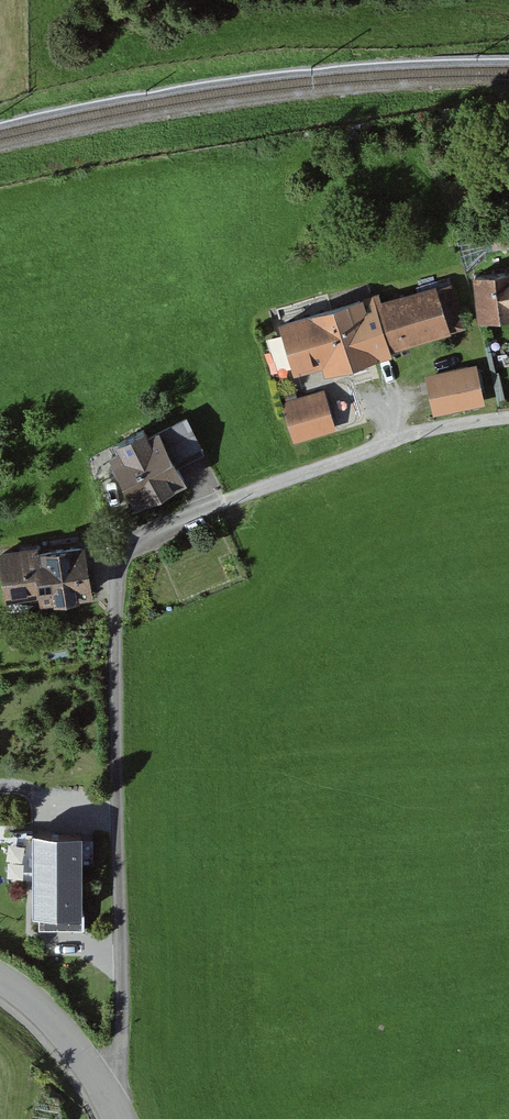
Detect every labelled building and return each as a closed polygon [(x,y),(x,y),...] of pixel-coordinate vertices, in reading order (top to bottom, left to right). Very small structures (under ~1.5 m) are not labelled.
[(472,274),(477,322),(508,318),(508,270),(472,274)] [(379,295),(281,323),(295,371),(320,364),(323,375),(387,357),(385,351),(462,329),(449,281),(381,301),(379,295)] [(478,369),(428,379),(435,415),(485,406),(478,369)] [(320,392),(283,404),(296,443),(333,431),(320,392)] [(158,430),(107,454),(134,512),(185,488),(158,430)] [(88,548),(1,561),(6,596),(34,592),(36,606),(95,598),(88,548)] [(40,916),(40,929),(80,929),(80,863),(92,863),(92,841),(35,841),(35,916),(40,916)]
